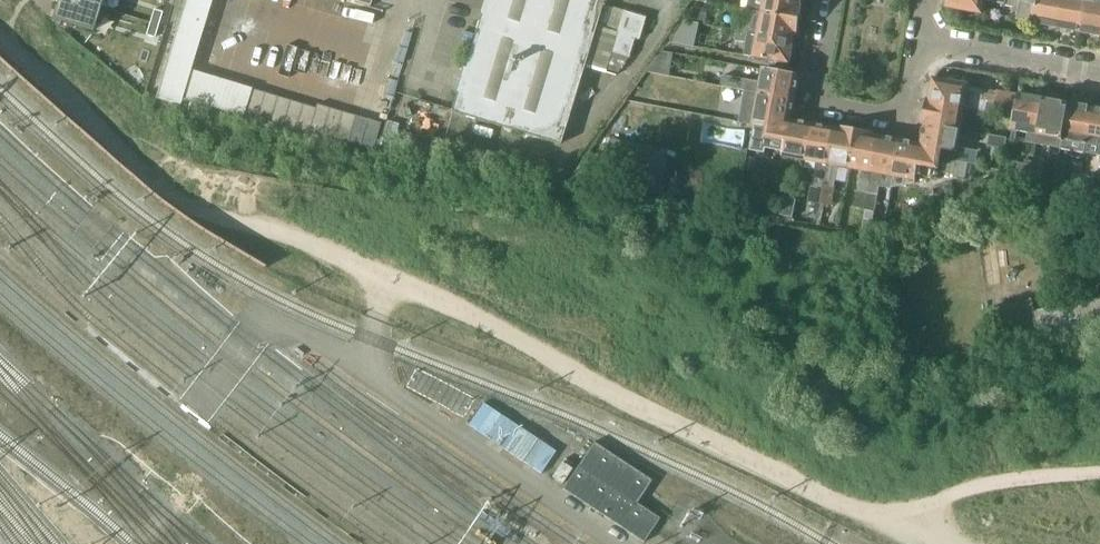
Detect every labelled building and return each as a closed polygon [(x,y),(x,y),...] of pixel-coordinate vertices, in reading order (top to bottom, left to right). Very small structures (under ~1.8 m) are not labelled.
[(52,19),(94,31),(101,7),(78,0),(58,0),(52,19)] [(479,14),(481,15),(465,68),(463,67),(455,93),(457,94),(452,111),(561,144),(604,0),(483,0),(479,14)] [(748,10),(800,20),(802,6),(801,5),(802,0),(750,0),(748,10)] [(947,8),(948,8),(956,9),(983,14),(985,2),(1006,5),(1007,0),(949,0),(947,8)] [(1036,0),(1020,0),(1017,19),(1033,22),(1037,0),(1036,0)] [(1033,23),(1058,28),(1063,0),(1037,0),(1033,22),(1033,23)] [(1058,28),(1082,32),(1088,0),(1063,0),(1058,28)] [(1082,32),(1099,36),(1099,0),(1088,0),(1082,32)] [(696,7),(693,22),(700,24),(706,25),(709,9),(696,7)] [(154,9),(150,22),(159,25),(163,12),(154,9)] [(624,10),(611,52),(628,57),(634,38),(639,39),(646,17),(624,10)] [(740,20),(738,31),(795,41),(796,33),(797,34),(800,20),(748,10),(745,21),(740,20)] [(695,48),(700,24),(693,22),(686,21),(673,43),(695,48)] [(150,22),(146,35),(155,38),(159,25),(150,22)] [(738,31),(736,41),(747,43),(745,56),(791,64),(795,41),(738,31)] [(673,61),(674,54),(662,51),(657,58),(673,61)] [(308,133),(310,129),(374,148),(381,123),(318,104),(316,108),(191,70),(183,98),(244,117),(245,113),(308,133)] [(724,75),(722,86),(744,90),(795,99),(800,77),(799,77),(765,70),(762,83),(724,75)] [(930,100),(930,101),(989,112),(996,113),(997,103),(991,101),(983,100),(984,94),(969,91),(969,89),(970,85),(935,79),(934,79),(930,100)] [(744,90),(739,121),(741,121),(754,124),(756,124),(769,127),(790,131),(792,121),(795,99),(744,90)] [(1016,117),(1019,94),(999,91),(997,103),(996,113),(1016,117)] [(1016,117),(1011,140),(1015,141),(1017,131),(1028,133),(1027,142),(1037,144),(1045,99),(1020,94),(1016,117)] [(1045,99),(1037,144),(1061,149),(1069,103),(1045,99)] [(929,100),(925,125),(926,125),(926,123),(964,130),(966,119),(987,123),(989,112),(930,101),(930,100),(929,100)] [(1069,103),(1061,149),(1085,153),(1093,108),(1069,103)] [(1085,153),(1089,154),(1099,155),(1099,156),(1099,109),(1093,108),(1085,153)] [(756,124),(751,150),(765,153),(766,148),(785,151),(784,156),(807,160),(813,125),(792,121),(790,131),(769,127),(756,124)] [(922,145),(920,155),(956,161),(958,153),(959,154),(964,130),(926,123),(926,125),(922,145)] [(813,125),(807,160),(818,163),(815,182),(812,182),(808,202),(822,204),(835,129),(813,125)] [(835,129),(822,204),(833,206),(837,186),(835,186),(838,167),(839,167),(850,169),(857,132),(843,129),(843,130),(835,129)] [(857,132),(850,169),(862,171),(858,191),(855,208),(865,210),(866,210),(879,137),(871,135),(871,134),(857,132)] [(1008,140),(991,136),(989,147),(1006,150),(1008,140)] [(865,210),(861,233),(872,231),(878,195),(880,195),(881,187),(893,189),(895,177),(894,177),(901,141),(879,137),(866,210),(865,210)] [(667,150),(606,138),(600,170),(661,182),(667,150)] [(901,141),(894,177),(895,177),(917,181),(918,176),(938,180),(939,172),(966,178),(969,163),(956,161),(920,155),(922,145),(901,141)] [(1034,157),(1033,165),(1031,177),(1042,179),(1046,159),(1034,157)] [(1059,161),(1055,181),(1066,183),(1069,163),(1059,161)] [(1019,163),(1017,174),(1031,177),(1033,165),(1019,163)] [(1099,189),(1099,178),(1086,176),(1084,187),(1099,189)] [(785,198),(781,215),(793,217),(797,201),(785,198)] [(998,333),(1003,355),(1045,345),(1045,346),(1099,332),(1099,296),(1037,312),(1039,323),(998,333)] [(483,402),(468,424),(541,474),(556,451),(483,402)] [(563,489),(644,542),(660,518),(637,503),(652,480),(594,442),(563,489)] [(562,462),(552,477),(562,484),(572,469),(562,462)]
